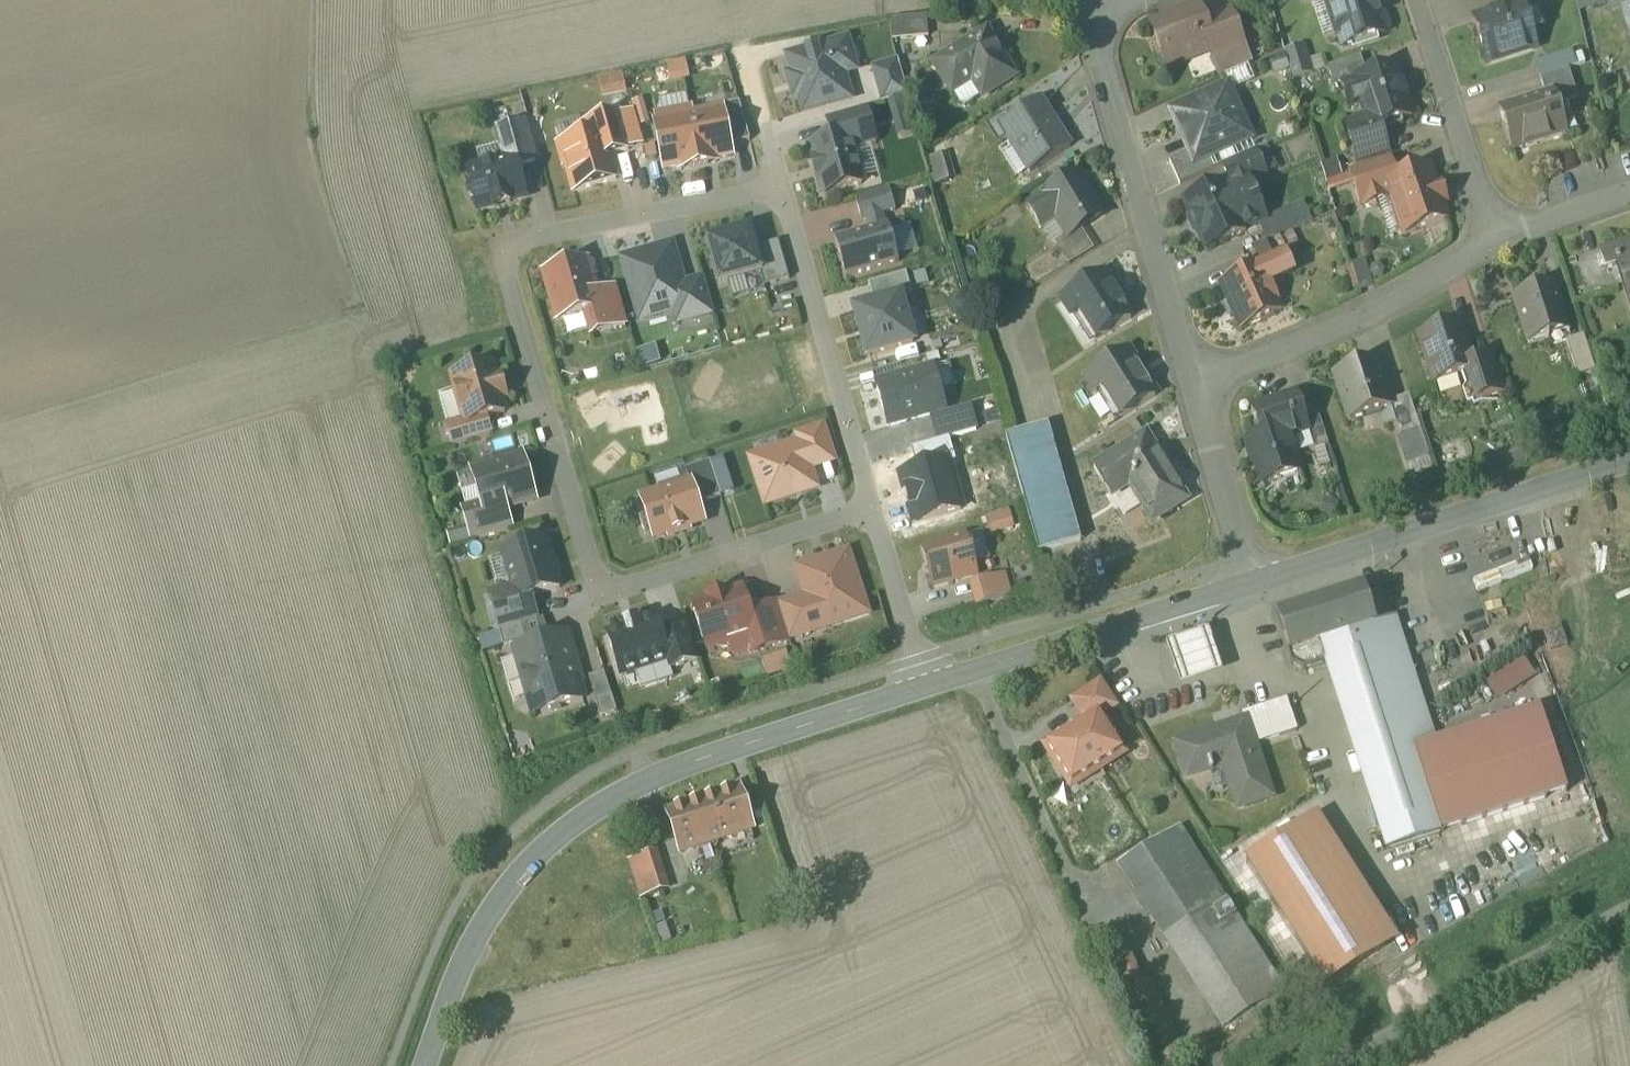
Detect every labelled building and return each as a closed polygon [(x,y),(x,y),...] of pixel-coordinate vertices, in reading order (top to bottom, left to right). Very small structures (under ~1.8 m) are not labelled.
[(1328,1),(1334,20),(1340,18),(1343,27),(1337,29),(1343,49),(1386,35),(1389,29),(1386,18),(1381,16),(1380,15),(1379,16),(1376,6),(1377,6),(1377,5),(1375,0),(1328,0),(1328,1)] [(1506,11),(1523,5),(1524,7),(1532,4),(1531,0),(1503,0),(1506,11)] [(1506,11),(1475,21),(1489,63),(1536,48),(1524,7),(1523,5),(1506,11)] [(1199,6),(1151,25),(1168,68),(1210,52),(1216,49),(1206,23),(1199,6)] [(1231,13),(1206,23),(1216,49),(1210,52),(1221,78),(1252,65),(1231,13)] [(928,17),(891,20),(893,41),(929,38),(928,17)] [(987,33),(935,66),(953,94),(953,93),(960,105),(967,107),(983,97),(984,98),(1015,78),(987,33)] [(787,56),(804,114),(853,100),(845,72),(856,69),(848,39),(787,56)] [(1361,57),(1329,68),(1334,85),(1367,74),(1361,57)] [(1397,69),(1356,82),(1368,120),(1372,130),(1380,128),(1413,117),(1397,69)] [(1569,69),(1541,79),(1546,96),(1555,93),(1559,107),(1579,100),(1569,69)] [(1228,89),(1178,112),(1178,113),(1176,119),(1181,131),(1187,133),(1195,151),(1200,162),(1211,157),(1232,148),(1228,139),(1247,131),(1228,89)] [(1546,96),(1500,111),(1513,151),(1567,134),(1559,107),(1555,93),(1546,96)] [(1041,101),(1000,126),(1012,145),(1016,142),(1033,170),(1029,173),(1031,174),(1071,149),(1070,148),(1069,149),(1051,120),(1052,119),(1041,101)] [(722,112),(729,145),(749,141),(739,103),(719,107),(720,112),(722,112)] [(849,137),(853,152),(876,145),(866,109),(830,119),(836,141),(849,137)] [(607,130),(615,156),(644,148),(633,110),(583,124),(586,136),(607,130)] [(655,125),(664,170),(680,167),(680,171),(716,164),(715,160),(731,157),(729,145),(722,112),(720,112),(655,125)] [(1368,120),(1347,127),(1359,165),(1389,155),(1380,128),(1372,130),(1368,120)] [(529,123),(498,132),(506,162),(514,159),(517,168),(540,161),(529,123)] [(862,184),(853,152),(849,137),(836,141),(811,148),(815,163),(813,164),(818,180),(820,180),(824,195),(862,184)] [(1195,151),(1170,163),(1181,186),(1223,167),(1224,166),(1224,165),(1216,169),(1211,157),(1200,162),(1195,151)] [(1224,166),(1223,167),(1231,183),(1225,186),(1228,191),(1233,188),(1234,189),(1235,192),(1250,186),(1249,184),(1266,176),(1255,153),(1224,166)] [(506,162),(466,173),(470,185),(467,190),(469,196),(474,199),(477,211),(493,206),(493,209),(510,204),(510,202),(525,197),(517,168),(514,159),(506,162)] [(1390,161),(1352,174),(1364,207),(1393,198),(1389,184),(1396,181),(1390,161)] [(1396,181),(1389,184),(1393,198),(1406,234),(1447,220),(1431,170),(1396,181)] [(1103,217),(1078,176),(1044,197),(1045,199),(1030,208),(1042,228),(1044,227),(1043,225),(1056,217),(1069,238),(1087,227),(1085,225),(1101,216),(1102,218),(1103,217)] [(1225,186),(1185,204),(1207,250),(1247,233),(1246,231),(1259,225),(1266,222),(1258,204),(1238,213),(1228,192),(1234,189),(1233,188),(1228,191),(1225,186)] [(1266,222),(1259,225),(1267,242),(1269,242),(1298,229),(1290,211),(1266,222)] [(835,242),(845,278),(898,263),(897,257),(916,252),(909,227),(890,232),(888,227),(835,242)] [(719,285),(760,273),(762,273),(755,249),(750,230),(707,242),(719,285)] [(778,242),(755,249),(762,273),(760,273),(764,287),(789,280),(778,242)] [(1267,242),(1242,254),(1250,272),(1262,266),(1263,267),(1277,261),(1269,242),(1267,242)] [(1600,254),(1606,270),(1629,262),(1629,244),(1600,254)] [(689,307),(682,285),(671,247),(623,261),(640,321),(673,311),(689,307)] [(1061,250),(1027,271),(1037,287),(1071,266),(1061,250)] [(1250,272),(1222,284),(1236,314),(1237,314),(1244,330),(1279,314),(1267,287),(1294,275),(1286,257),(1277,261),(1263,267),(1262,266),(1250,272)] [(586,263),(544,275),(557,322),(585,314),(600,309),(595,294),(586,263)] [(869,285),(874,304),(902,297),(902,300),(912,297),(906,275),(869,285)] [(1104,276),(1063,302),(1073,318),(1079,314),(1097,342),(1132,320),(1104,276)] [(701,279),(682,285),(689,307),(673,311),(677,325),(712,315),(701,279)] [(1554,285),(1514,298),(1529,345),(1569,332),(1554,285)] [(614,289),(595,294),(600,309),(585,314),(592,336),(625,327),(614,289)] [(874,304),(854,310),(868,358),(915,345),(902,300),(902,297),(874,304)] [(1460,324),(1419,337),(1435,385),(1475,373),(1476,372),(1473,364),(1460,324)] [(1584,336),(1567,342),(1579,378),(1596,372),(1584,336)] [(1129,354),(1088,379),(1098,395),(1104,391),(1122,420),(1156,398),(1129,354)] [(1494,357),(1473,364),(1476,372),(1475,373),(1484,401),(1506,394),(1494,357)] [(1377,361),(1336,375),(1351,422),(1392,409),(1390,402),(1377,361)] [(492,367),(452,378),(465,423),(466,425),(485,419),(505,413),(501,401),(505,399),(499,379),(495,380),(492,367)] [(930,372),(879,386),(891,425),(941,411),(930,372)] [(1297,395),(1252,410),(1261,439),(1264,447),(1289,439),(1309,433),(1310,432),(1307,423),(1297,395)] [(1410,396),(1390,402),(1392,409),(1393,409),(1392,409),(1401,438),(1421,432),(1410,396)] [(971,409),(932,420),(938,442),(977,431),(971,409)] [(465,423),(447,428),(453,448),(491,438),(485,419),(466,425),(465,423)] [(1320,419),(1307,423),(1310,432),(1309,433),(1315,452),(1329,447),(1320,419)] [(1049,426),(1007,438),(1040,554),(1082,542),(1049,426)] [(802,443),(810,470),(835,462),(824,428),(797,437),(799,444),(802,443)] [(1187,501),(1147,437),(1095,470),(1112,498),(1131,486),(1154,522),(1187,501)] [(1289,439),(1264,447),(1261,439),(1249,443),(1263,486),(1301,473),(1289,439)] [(799,444),(750,460),(765,505),(816,489),(810,470),(802,443),(799,444)] [(522,458),(473,472),(483,506),(485,515),(505,510),(534,501),(522,458)] [(692,480),(700,503),(721,497),(710,464),(687,471),(690,481),(692,480)] [(707,525),(700,503),(692,480),(690,481),(639,496),(653,542),(707,525)] [(505,510),(485,515),(483,506),(464,511),(472,540),(474,539),(475,541),(509,531),(508,529),(510,529),(505,510)] [(968,535),(923,547),(934,588),(979,576),(968,535)] [(546,541),(504,553),(515,592),(518,602),(531,598),(560,590),(547,546),(546,541)] [(814,618),(863,603),(847,554),(798,570),(807,597),(814,618)] [(1614,555),(1585,564),(1589,576),(1618,568),(1614,555)] [(708,650),(727,644),(755,634),(749,614),(741,591),(694,606),(708,650)] [(1363,591),(1281,618),(1292,653),(1322,643),(1355,748),(1408,731),(1363,591)] [(531,598),(518,602),(515,592),(503,595),(506,604),(492,608),(499,632),(520,626),(537,621),(531,598)] [(503,595),(489,599),(492,608),(506,604),(503,595)] [(867,615),(863,603),(814,618),(807,597),(778,607),(789,641),(867,615)] [(755,634),(727,644),(732,657),(749,651),(751,655),(790,642),(789,641),(778,607),(777,605),(749,614),(755,634)] [(655,619),(606,635),(620,679),(668,664),(669,663),(660,634),(655,619)] [(537,621),(520,626),(525,641),(526,647),(549,640),(544,620),(537,621)] [(1412,623),(1411,623),(1392,629),(1404,664),(1435,653),(1424,620),(1422,620),(1412,623)] [(520,626),(499,632),(504,647),(525,641),(520,626)] [(669,663),(668,664),(671,670),(698,661),(686,626),(660,634),(669,663)] [(526,647),(516,650),(518,658),(525,681),(531,702),(537,701),(541,713),(583,701),(573,667),(577,666),(568,634),(549,640),(526,647)] [(525,681),(518,658),(501,663),(508,686),(525,681)] [(589,679),(596,701),(611,696),(604,674),(589,679)] [(1101,685),(1073,703),(1085,723),(1099,714),(1102,718),(1116,709),(1101,685)] [(596,701),(595,701),(600,718),(617,713),(611,696),(596,701)] [(531,702),(535,715),(541,713),(537,701),(531,702)] [(1288,701),(1259,711),(1267,735),(1279,732),(1280,739),(1298,733),(1288,701)] [(1541,710),(1414,751),(1441,835),(1568,794),(1541,710)] [(1246,723),(1176,746),(1187,780),(1210,772),(1212,777),(1214,776),(1213,772),(1230,766),(1238,790),(1233,792),(1239,810),(1273,799),(1255,747),(1280,739),(1279,732),(1267,735),(1259,711),(1243,716),(1246,723)] [(1085,723),(1046,748),(1056,764),(1055,768),(1061,777),(1065,778),(1072,789),(1125,756),(1102,718),(1099,714),(1085,723)] [(1408,731),(1355,748),(1389,852),(1441,835),(1414,751),(1408,731)] [(740,791),(669,815),(682,854),(752,831),(740,791)] [(1397,943),(1317,818),(1246,863),(1327,988),(1397,943)] [(1237,920),(1180,831),(1120,868),(1177,958),(1237,920)] [(656,853),(630,862),(643,900),(668,891),(656,853)] [(1237,920),(1177,958),(1224,1031),(1284,994),(1237,920)]
